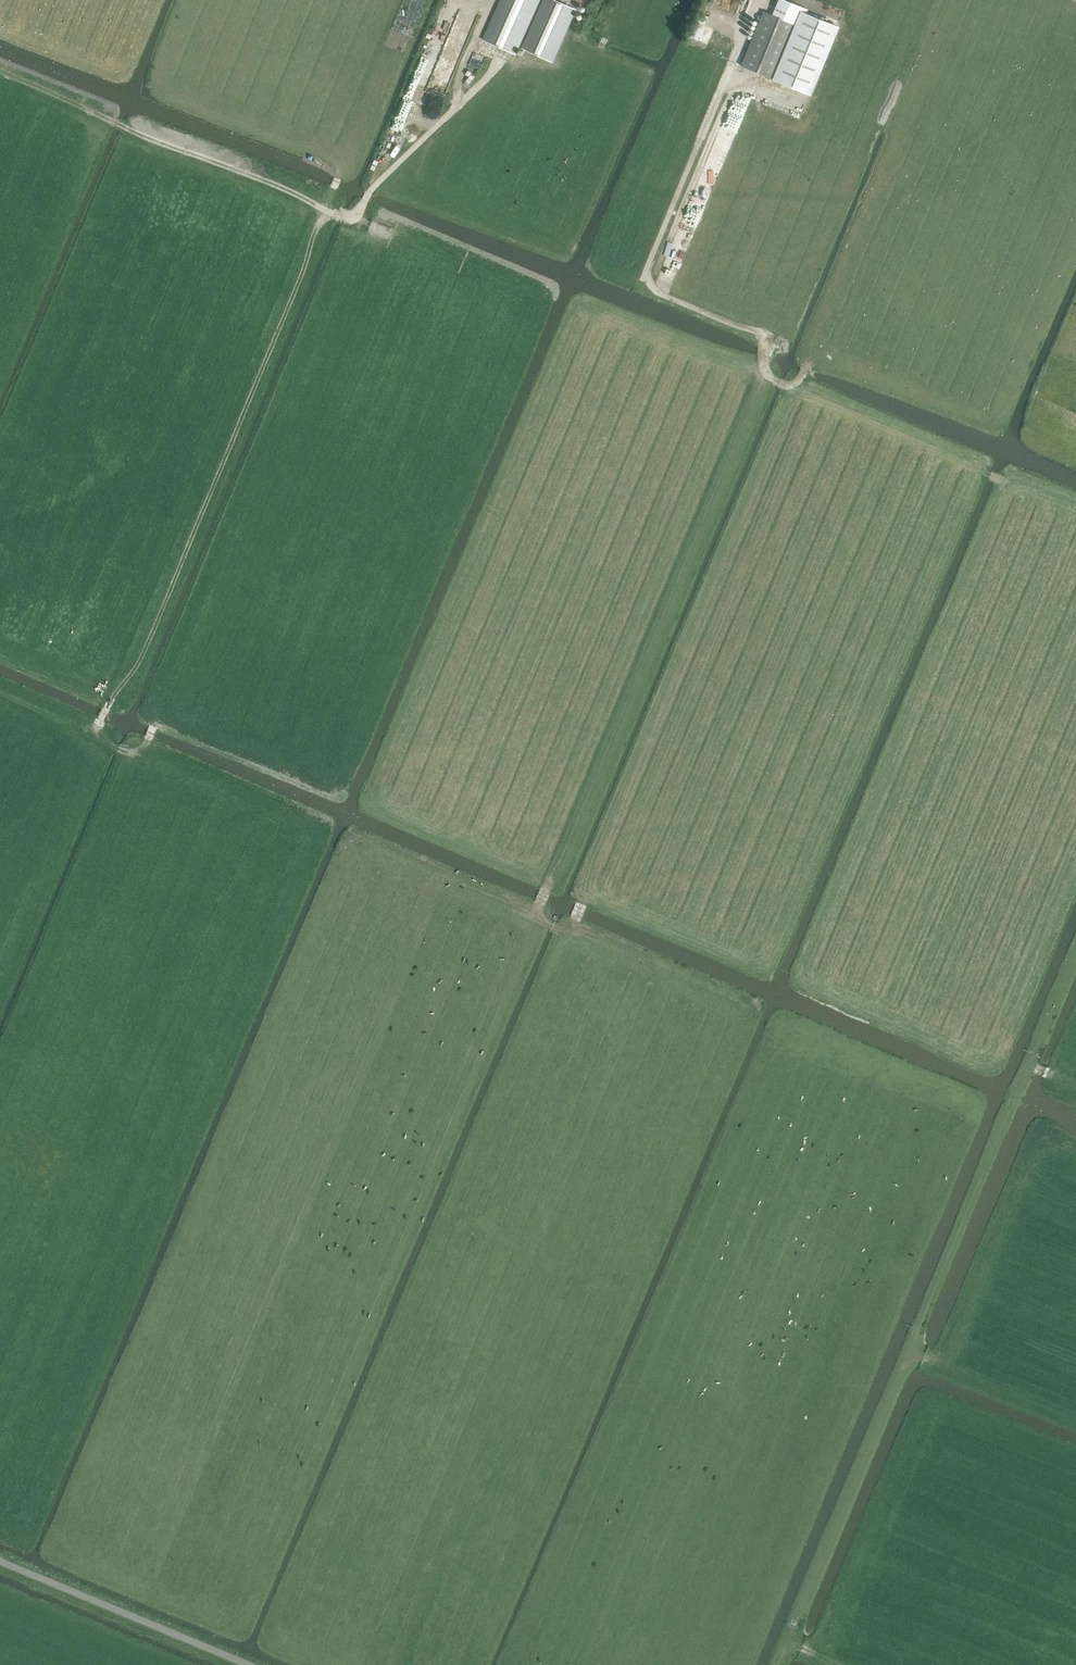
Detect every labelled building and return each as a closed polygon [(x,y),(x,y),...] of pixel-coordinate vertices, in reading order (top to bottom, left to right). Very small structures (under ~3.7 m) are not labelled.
[(484,40),(514,53),(515,54),(539,0),(501,0),(484,40)] [(523,48),(552,62),(576,9),(555,0),(544,0),(523,48)] [(764,11),(741,66),(774,79),(796,24),(792,22),(764,11)] [(796,24),(774,79),(810,94),(838,26),(802,12),(796,24)]
